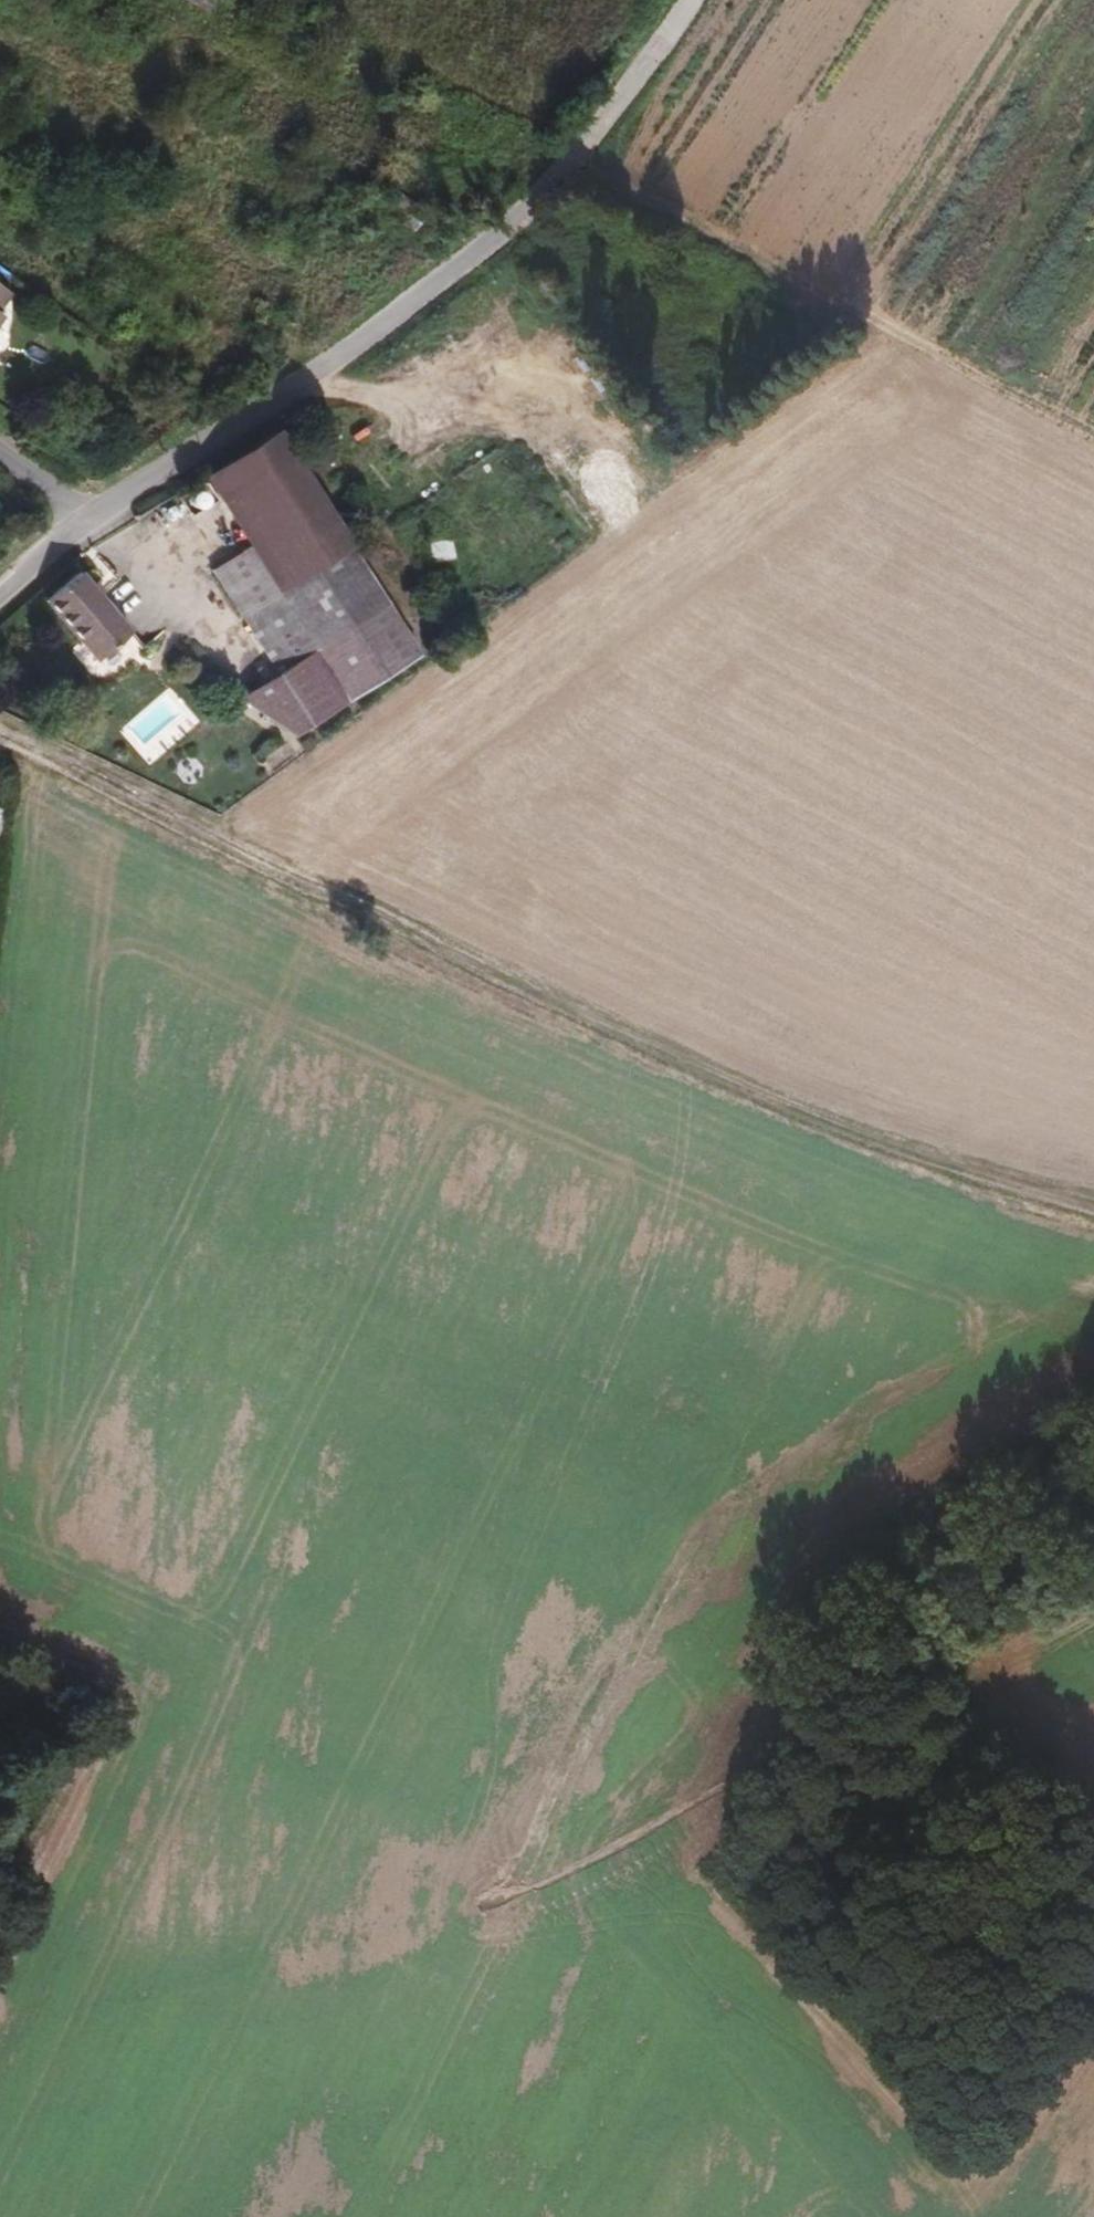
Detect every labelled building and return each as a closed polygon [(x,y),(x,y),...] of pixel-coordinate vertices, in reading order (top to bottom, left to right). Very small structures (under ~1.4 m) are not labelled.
[(315,562),(238,449),(171,500),(219,567),(248,608),(315,562)] [(286,672),(358,621),(315,562),(248,608),(219,567),(179,594),(251,696),(286,672)] [(45,595),(9,622),(69,701),(102,676),(45,595)] [(358,621),(286,672),(319,717),(391,668),(358,621)] [(251,696),(206,726),(270,752),(319,717),(286,672),(251,696)]
